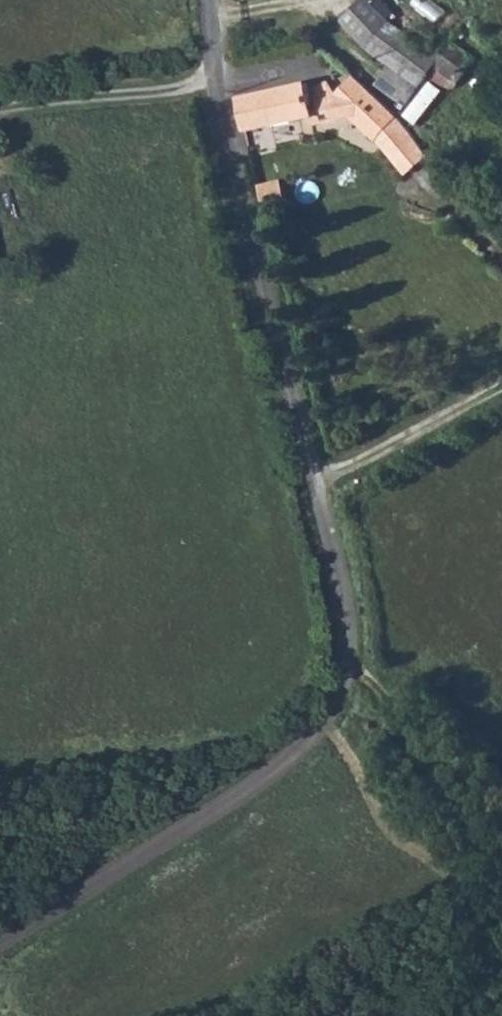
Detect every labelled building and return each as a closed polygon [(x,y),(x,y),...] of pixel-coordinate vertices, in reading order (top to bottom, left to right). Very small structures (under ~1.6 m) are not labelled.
[(455,88),(477,61),(452,42),(443,53),(438,61),(368,0),(363,0),(342,22),(366,48),(391,66),(420,87),(426,78),(451,89),(455,88)] [(308,84),(239,99),(246,132),(310,119),(312,128),(352,120),(378,144),(406,176),(429,158),(408,127),(392,111),(352,76),(337,94),(330,82),(314,85),(315,89),(309,91),(308,84)] [(407,117),(419,125),(443,89),(431,81),(407,117)] [(277,144),(274,127),(248,132),(250,149),(277,144)]
